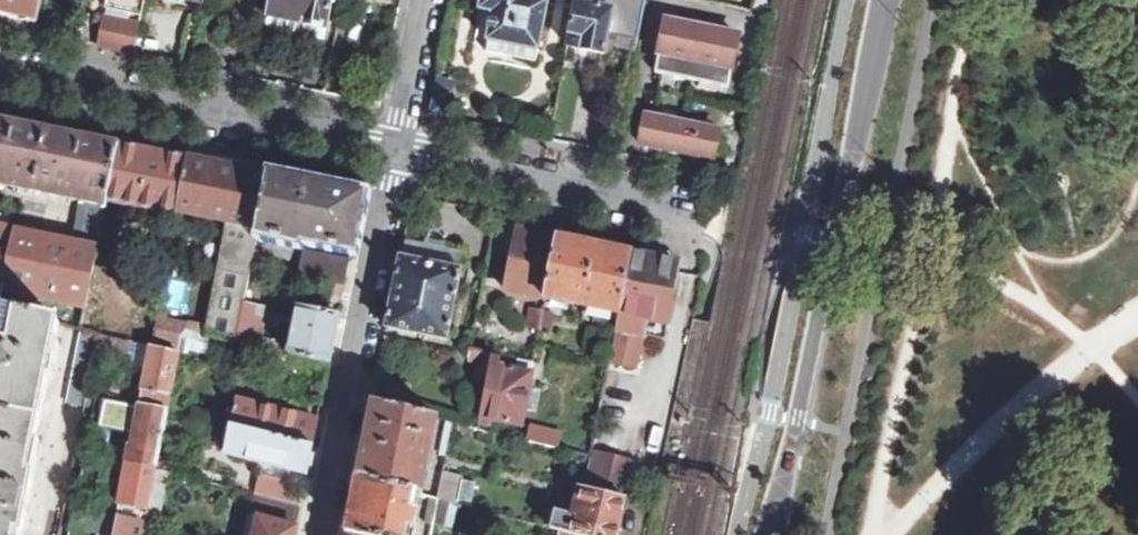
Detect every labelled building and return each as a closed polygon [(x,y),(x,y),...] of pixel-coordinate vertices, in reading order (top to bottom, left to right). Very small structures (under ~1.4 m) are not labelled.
[(36,23),(38,23),(42,0),(0,0),(0,15),(36,23)] [(102,14),(140,22),(145,0),(105,0),(102,14)] [(328,28),(333,0),(273,0),(270,16),(328,28)] [(481,9),(494,12),(488,39),(540,48),(550,1),(547,0),(483,0),(481,9)] [(642,14),(645,0),(615,0),(613,9),(642,14)] [(613,9),(578,2),(569,45),(605,52),(609,34),(638,40),(642,14),(613,9)] [(140,22),(102,14),(95,46),(133,54),(140,22)] [(655,72),(728,86),(739,35),(666,20),(655,72)] [(449,118),(455,83),(437,80),(430,114),(431,114),(432,114),(439,116),(447,117),(449,118)] [(642,144),(715,159),(720,131),(647,116),(642,144)] [(0,121),(0,184),(27,189),(35,158),(41,159),(47,130),(0,121)] [(119,145),(47,130),(41,159),(35,158),(27,189),(66,197),(80,200),(106,205),(106,202),(119,145)] [(187,159),(119,145),(106,202),(176,215),(177,213),(187,159)] [(259,230),(268,176),(187,159),(177,213),(226,223),(259,230)] [(352,249),(364,195),(268,176),(259,230),(257,238),(298,245),(299,239),(352,249)] [(106,205),(80,200),(72,241),(57,238),(13,229),(13,223),(4,222),(4,227),(0,227),(0,253),(11,255),(4,287),(86,304),(106,205)] [(204,335),(236,342),(244,303),(250,274),(251,266),(257,238),(259,230),(226,223),(207,319),(204,335)] [(519,229),(506,290),(545,298),(557,238),(519,229)] [(632,254),(607,249),(599,246),(589,244),(568,240),(557,238),(545,298),(597,309),(620,315),(632,254)] [(425,335),(446,339),(459,273),(440,267),(443,254),(425,250),(426,246),(404,241),(401,258),(387,327),(425,335)] [(345,285),(347,276),(349,263),(350,262),(302,252),(298,276),(345,285)] [(4,287),(11,255),(0,253),(0,307),(4,287)] [(459,273),(463,258),(443,254),(440,267),(459,273)] [(632,254),(620,315),(616,332),(640,336),(643,322),(660,325),(667,326),(672,302),(680,264),(632,254)] [(250,274),(265,278),(266,270),(251,266),(250,274)] [(182,311),(187,280),(169,277),(164,308),(182,311)] [(281,353),(283,346),(260,340),(264,321),(253,319),(256,306),(244,303),(236,342),(281,353)] [(526,306),(525,328),(541,329),(543,307),(526,306)] [(180,355),(185,329),(204,335),(207,319),(158,308),(151,349),(180,355)] [(294,356),(330,365),(339,316),(301,309),(291,356),(294,356)] [(40,417),(59,325),(1,311),(0,318),(0,534),(17,534),(40,417)] [(660,325),(643,322),(640,336),(657,340),(660,325)] [(99,335),(85,332),(74,389),(87,394),(88,392),(96,352),(99,335)] [(145,347),(99,335),(96,352),(130,360),(131,355),(143,357),(145,347)] [(151,349),(145,347),(143,357),(131,355),(130,360),(128,365),(147,370),(151,349)] [(168,411),(180,355),(151,349),(147,370),(140,406),(168,411)] [(469,350),(466,357),(476,361),(473,378),(487,381),(491,360),(491,354),(469,350)] [(330,365),(294,356),(291,376),(325,384),(326,382),(329,367),(330,365)] [(479,417),(519,426),(523,413),(535,415),(539,394),(527,390),(530,375),(495,368),(497,361),(491,360),(487,381),(481,410),(479,417)] [(377,382),(391,385),(394,375),(379,371),(378,377),(377,382)] [(473,378),(468,407),(481,410),(487,381),(473,378)] [(372,402),(404,409),(408,389),(391,385),(377,382),(374,393),(372,402)] [(106,412),(110,397),(99,395),(95,411),(105,414),(106,412)] [(127,402),(110,397),(106,412),(125,417),(127,402)] [(232,427),(313,447),(318,420),(295,414),(296,411),(271,404),(269,408),(238,400),(232,427)] [(358,477),(419,494),(422,495),(437,418),(404,409),(372,402),(358,477)] [(168,411),(140,406),(128,463),(155,470),(168,411)] [(222,424),(215,451),(264,463),(286,468),(308,474),(313,447),(232,427),(222,424)] [(560,449),(562,434),(533,425),(529,441),(560,449)] [(595,455),(587,487),(624,496),(633,464),(595,455)] [(144,527),(151,494),(155,470),(128,463),(119,506),(116,519),(144,527)] [(264,463),(260,476),(283,482),(286,468),(264,463)] [(164,498),(169,473),(155,470),(151,494),(164,498)] [(438,499),(449,502),(459,504),(464,480),(443,474),(438,499)] [(359,534),(411,534),(419,494),(358,477),(357,477),(349,524),(347,529),(347,531),(347,532),(359,534)] [(583,487),(583,485),(563,481),(561,488),(582,494),(576,520),(548,512),(545,528),(562,532),(574,534),(619,534),(626,498),(583,487)] [(304,490),(278,485),(276,497),(302,503),(302,501),(304,490)] [(255,493),(249,518),(296,528),(302,503),(276,497),(255,493)] [(143,531),(156,534),(164,498),(151,494),(144,527),(143,531)] [(429,496),(423,523),(427,524),(433,525),(438,499),(429,496)] [(433,525),(444,527),(449,502),(438,499),(433,525)] [(116,519),(119,506),(111,504),(107,517),(116,519)] [(81,527),(84,512),(72,509),(69,527),(81,529),(81,527)] [(116,519),(107,517),(84,512),(81,527),(113,534),(116,519)] [(249,518),(245,534),(295,534),(296,528),(249,518)] [(143,531),(144,527),(116,519),(113,534),(143,534),(143,531)]
